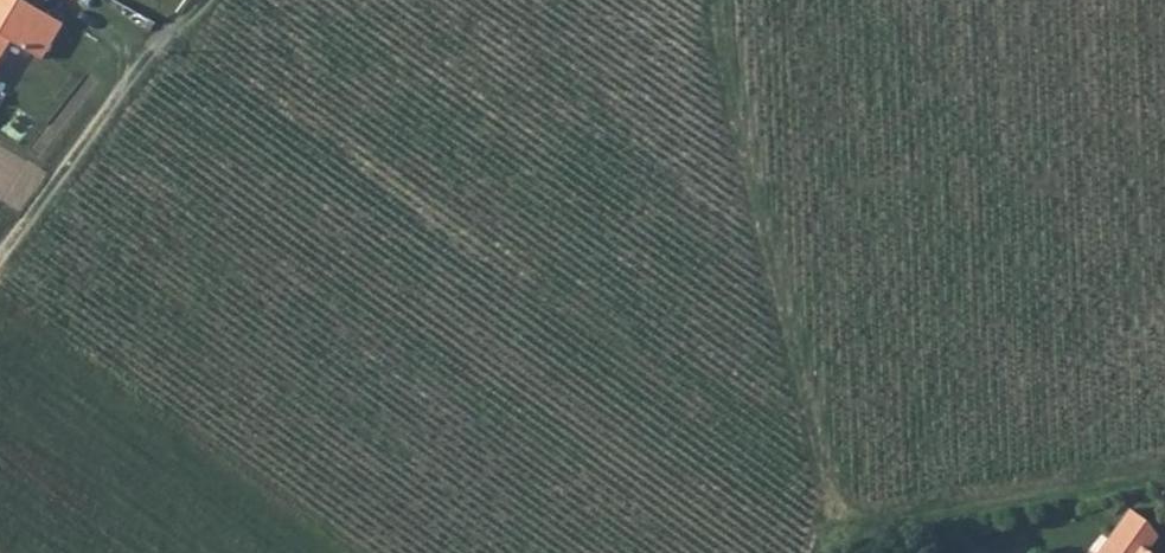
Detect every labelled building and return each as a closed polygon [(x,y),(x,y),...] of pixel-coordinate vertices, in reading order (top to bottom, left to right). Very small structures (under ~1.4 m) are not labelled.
[(50,22),(16,0),(0,0),(0,39),(28,57),(50,22)] [(1096,552),(1164,552),(1164,551),(1151,541),(1161,527),(1151,512),(1133,499),(1095,552),(1096,552)]
